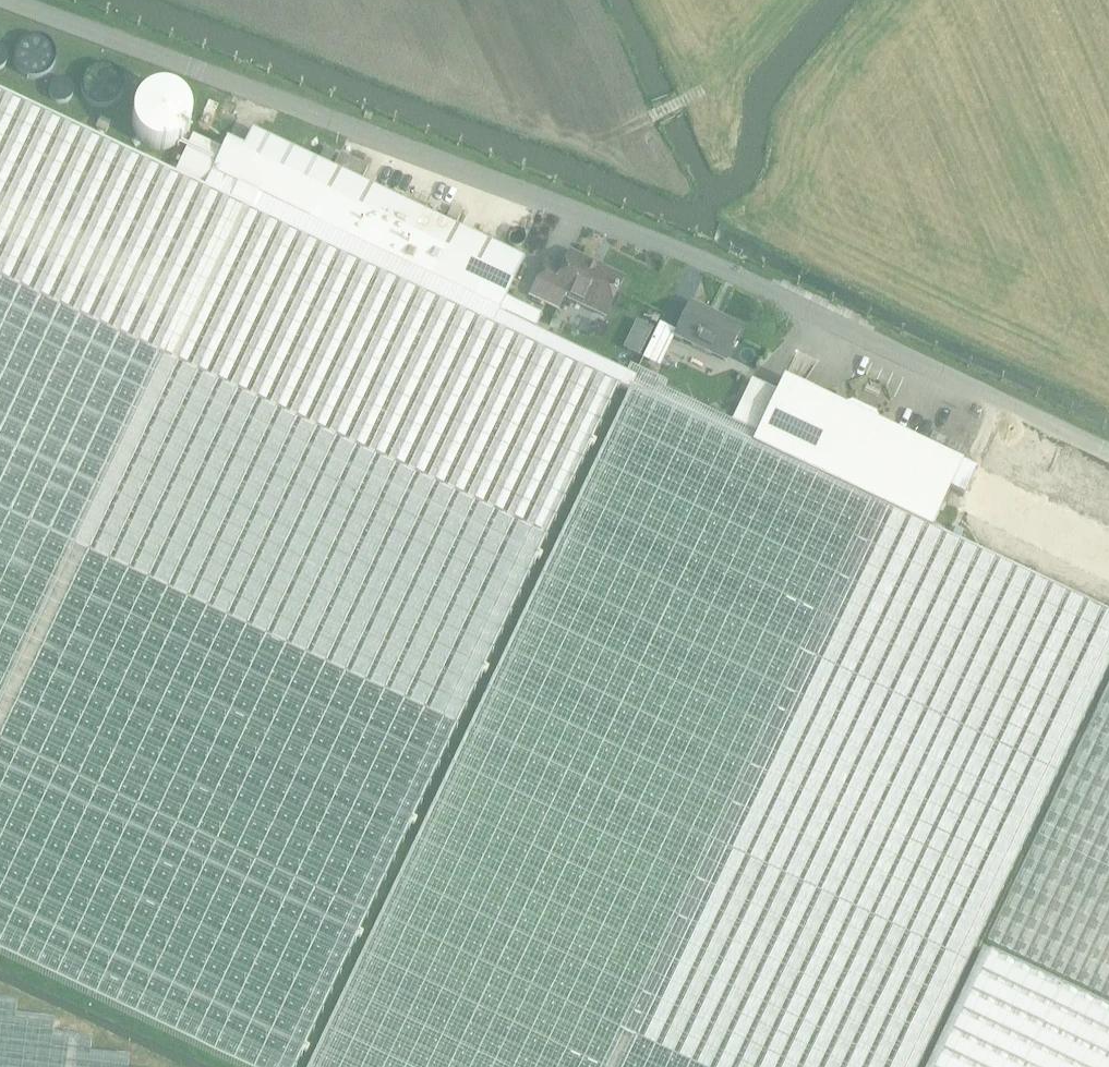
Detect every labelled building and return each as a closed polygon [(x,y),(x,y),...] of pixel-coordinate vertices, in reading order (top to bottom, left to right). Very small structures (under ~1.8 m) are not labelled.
[(238,1066),(300,1066),(458,732),(620,389),(204,190),(174,175),(0,94),(0,954),(238,1066)] [(198,124),(208,128),(214,114),(205,110),(198,124)] [(192,136),(174,175),(204,190),(620,389),(622,385),(627,387),(635,371),(628,368),(626,374),(533,330),(540,316),(504,299),(523,260),(381,192),(251,131),(243,149),(226,141),(222,150),(216,147),(192,136)] [(324,148),(319,159),(318,161),(320,162),(328,166),(333,153),(324,148)] [(339,154),(333,166),(361,179),(367,167),(339,154)] [(604,317),(621,280),(598,269),(597,271),(567,257),(559,273),(543,265),(528,297),(556,310),(562,297),(604,317)] [(724,364),(741,329),(689,305),(673,340),(724,364)] [(635,371),(627,387),(630,388),(751,446),(756,435),(730,423),(663,391),(665,385),(635,371)] [(756,435),(751,446),(929,531),(943,502),(957,508),(962,496),(949,490),(950,488),(964,495),(975,470),(876,423),(874,417),(850,406),(844,408),(782,379),(776,392),(756,435)] [(751,380),(730,423),(756,435),(776,392),(751,380)] [(929,531),(751,446),(630,388),(307,1066),(916,1066),(1108,661),(1108,616),(929,531)] [(1003,481),(988,513),(1004,521),(1019,489),(1003,481)] [(1019,489),(1004,521),(1020,528),(1035,497),(1019,489)] [(1035,497),(1020,528),(1037,536),(1052,505),(1035,497)] [(1052,505),(1037,536),(1054,544),(1068,513),(1052,505)] [(1068,513),(1054,544),(1070,552),(1085,520),(1068,513)] [(1087,560),(1102,528),(1085,520),(1070,552),(1087,560)] [(1087,560),(1103,568),(1108,555),(1108,532),(1102,528),(1087,560)] [(1093,719),(986,944),(1108,1002),(1108,685),(1093,719)] [(1106,1013),(980,953),(926,1066),(1108,1066),(1108,1015),(1106,1013)] [(129,1058),(90,1053),(92,1040),(53,1035),(55,1021),(16,1016),(17,1003),(0,1001),(0,1066),(128,1066),(129,1058)]
